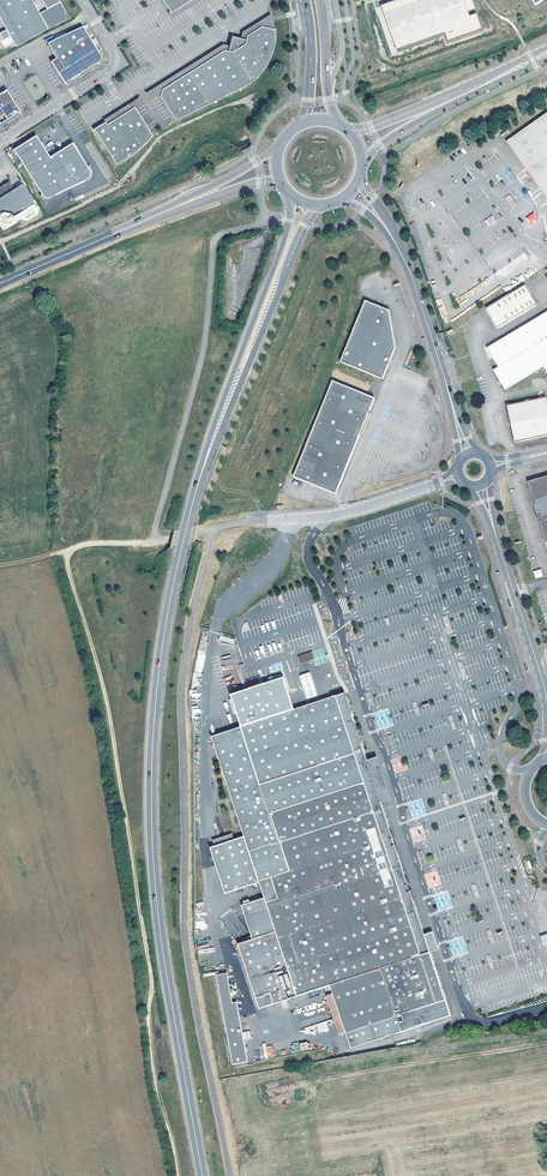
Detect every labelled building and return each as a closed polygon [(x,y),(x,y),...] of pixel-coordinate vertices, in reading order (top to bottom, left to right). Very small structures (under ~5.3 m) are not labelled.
[(40,14),(33,0),(0,0),(0,18),(6,29),(10,36),(15,46),(48,29),(40,14)] [(48,10),(40,14),(48,29),(70,19),(60,0),(42,0),(48,10)] [(170,11),(171,13),(191,0),(163,0),(170,11)] [(171,13),(170,11),(169,12),(173,18),(201,0),(191,0),(171,13)] [(381,5),(396,49),(445,32),(448,41),(483,29),(477,12),(469,15),(464,0),(394,0),(389,2),(381,5)] [(262,26),(274,29),(272,14),(243,32),(241,38),(232,36),(230,45),(224,44),(221,46),(146,93),(161,97),(161,93),(162,90),(193,70),(225,50),(229,51),(233,52),(236,50),(239,48),(246,44),(247,39),(248,35),(255,31),(262,26)] [(161,93),(161,97),(176,121),(247,85),(251,83),(256,79),(261,74),(265,69),(269,63),(272,57),(274,50),(276,43),(276,36),(276,29),(274,29),(262,26),(255,31),(248,35),(247,39),(246,44),(239,48),(236,50),(233,52),(229,51),(225,50),(193,70),(162,90),(161,93)] [(56,59),(50,62),(57,72),(64,83),(67,81),(75,76),(96,63),(97,61),(98,59),(97,56),(89,39),(82,27),(48,44),(56,59)] [(0,33),(0,35),(3,40),(10,36),(6,29),(0,33)] [(3,115),(7,120),(19,112),(20,111),(12,98),(5,87),(0,90),(0,117),(3,115)] [(140,97),(105,121),(105,122),(107,125),(111,122),(131,110),(135,107),(138,111),(140,97)] [(100,126),(94,129),(116,164),(122,162),(128,158),(133,155),(139,150),(144,146),(148,141),(153,136),(148,127),(143,120),(138,111),(135,107),(131,110),(111,122),(107,125),(105,122),(100,126)] [(510,139),(546,192),(546,113),(510,139)] [(36,135),(13,149),(43,196),(44,197),(45,197),(48,197),(86,180),(88,179),(89,177),(90,175),(90,172),(89,169),(76,148),(72,142),(51,156),(50,157),(42,144),(36,135)] [(510,139),(507,142),(530,175),(546,200),(546,192),(510,139)] [(505,184),(514,180),(508,167),(499,172),(505,184)] [(0,197),(0,212),(1,213),(3,211),(11,213),(13,216),(34,203),(21,183),(0,197)] [(533,212),(525,218),(532,226),(539,219),(533,212)] [(530,295),(524,286),(485,309),(497,328),(536,305),(533,300),(530,295)] [(384,379),(385,377),(392,361),(397,347),(391,310),(367,300),(364,308),(342,362),(384,379)] [(487,348),(490,353),(498,367),(523,352),(546,338),(546,312),(487,348)] [(523,352),(498,367),(492,371),(504,390),(543,368),(546,375),(546,338),(523,352)] [(334,381),(295,477),(338,494),(339,491),(368,420),(377,398),(335,381),(334,381)] [(545,399),(507,409),(510,424),(516,446),(546,438),(546,407),(545,399)] [(528,481),(538,517),(542,533),(545,544),(546,543),(546,476),(528,481)] [(533,571),(535,578),(543,576),(541,569),(533,571)] [(221,632),(219,637),(234,641),(235,637),(221,632)] [(300,663),(314,659),(312,652),(298,656),(300,663)] [(308,701),(319,697),(311,672),(300,675),(308,701)] [(346,1031),(351,1047),(450,1016),(427,942),(413,898),(412,890),(411,891),(409,884),(410,884),(406,877),(398,852),(398,844),(396,845),(394,838),(396,838),(392,831),(383,803),(380,795),(387,788),(381,769),(371,767),(369,760),(362,737),(353,709),(347,690),(293,708),(288,692),(283,677),(230,694),(240,725),(213,733),(245,833),(211,844),(226,890),(261,879),(266,894),(243,902),(252,931),(255,939),(239,944),(259,1008),(309,992),(308,990),(330,983),(333,992),(346,1031)] [(374,759),(369,760),(371,767),(381,769),(387,788),(380,795),(383,803),(388,801),(393,799),(379,757),(374,759)] [(252,931),(239,944),(255,939),(252,931)] [(227,977),(216,979),(232,1068),(247,1065),(237,1006),(232,1007),(227,977)] [(333,992),(326,994),(339,1033),(346,1031),(333,992)] [(250,1031),(242,1032),(243,1040),(251,1038),(250,1031)]
